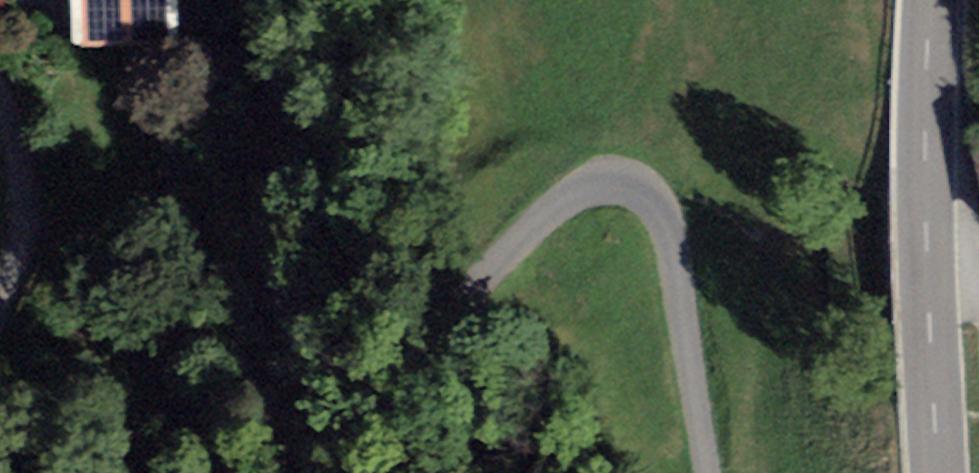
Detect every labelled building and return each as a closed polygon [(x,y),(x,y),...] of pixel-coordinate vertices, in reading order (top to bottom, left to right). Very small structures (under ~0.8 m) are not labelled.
[(69,45),(172,46),(172,0),(69,0),(69,45)] [(969,135),(978,178),(978,132),(969,135)]
